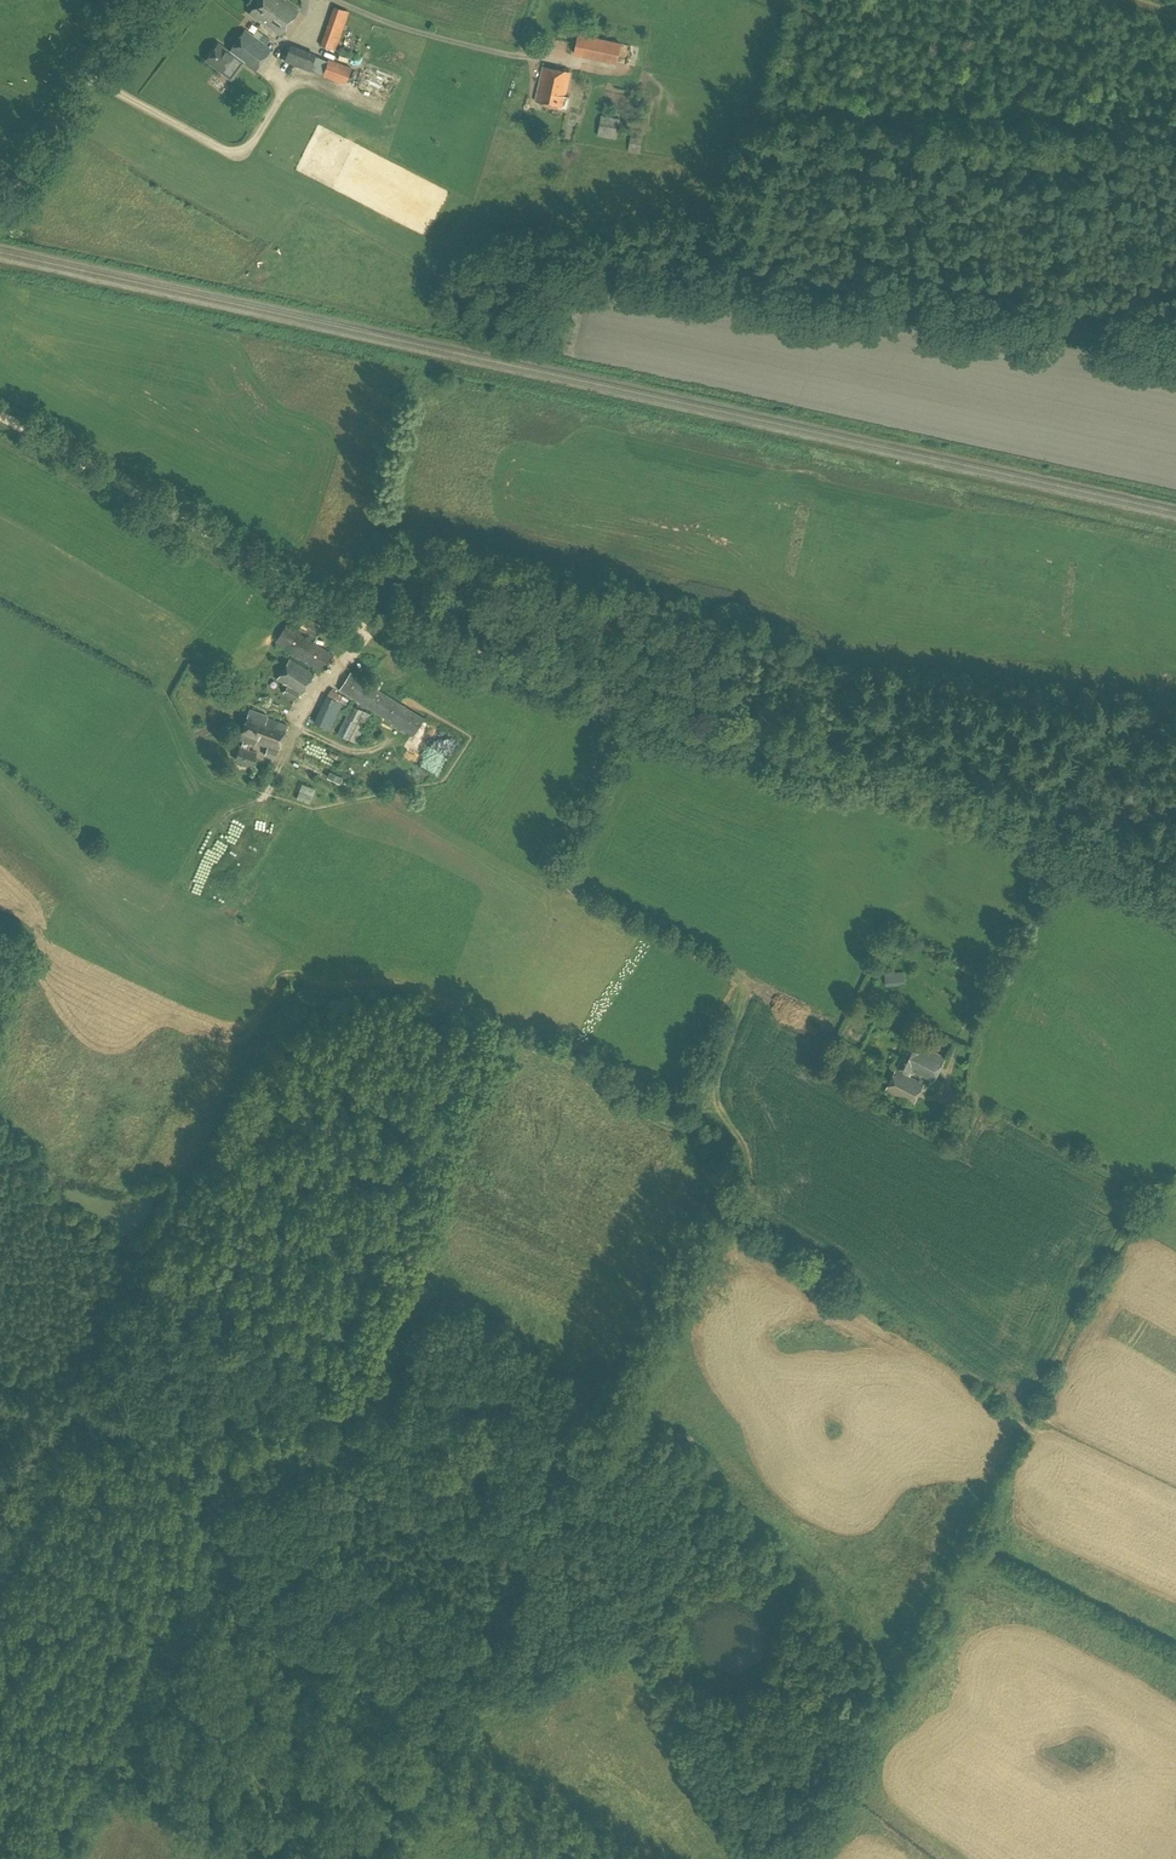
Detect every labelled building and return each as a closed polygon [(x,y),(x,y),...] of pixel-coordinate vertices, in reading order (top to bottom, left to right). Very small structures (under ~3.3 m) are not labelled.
[(297,11),(283,0),(258,0),(248,14),(258,21),(259,19),(279,35),(297,11)] [(335,50),(349,12),(333,6),(319,45),(335,50)] [(253,72),(270,48),(244,29),(228,51),(217,44),(205,60),(221,72),(232,56),(253,72)] [(592,58),(596,37),(586,35),(582,56),(592,58)] [(621,42),(613,41),(608,62),(617,64),(621,42)] [(315,54),(306,51),(300,67),(309,71),(309,70),(314,56),(315,54)] [(328,59),(327,61),(322,74),(322,75),(344,84),(350,67),(328,59)] [(567,108),(569,97),(565,96),(570,73),(543,67),(535,101),(567,108)] [(271,101),(277,96),(272,89),(266,93),(271,101)] [(616,139),(620,119),(601,115),(597,136),(616,139)] [(640,153),(643,132),(631,130),(628,151),(640,153)] [(315,638),(321,625),(304,617),(298,630),(315,638)] [(322,671),(333,654),(286,624),(274,642),(290,652),(290,653),(311,666),(312,665),(322,671)] [(344,651),(348,641),(336,635),(331,645),(344,651)] [(301,694),(314,673),(289,658),(276,679),(287,686),(282,693),(294,700),(298,693),(301,694)] [(413,736),(424,718),(349,672),(338,689),(413,736)] [(339,702),(342,695),(330,689),(326,695),(325,695),(313,721),(329,729),(342,703),(339,702)] [(355,743),(369,714),(351,705),(337,733),(355,743)] [(274,758),(287,725),(266,717),(267,716),(249,709),(238,739),(242,740),(240,747),(239,747),(235,759),(251,765),(256,753),(248,750),(250,743),(254,745),(255,743),(267,748),(264,754),(274,758)] [(305,783),(300,795),(313,800),(318,788),(305,783)] [(273,844),(279,829),(273,826),(267,842),(273,844)] [(175,876),(181,867),(172,862),(166,870),(175,876)] [(886,987),(905,985),(904,971),(885,973),(886,987)] [(933,1081),(945,1058),(921,1045),(923,1041),(913,1036),(898,1066),(911,1072),(912,1071),(933,1081)] [(913,1105),(924,1084),(896,1069),(885,1090),(913,1105)]
